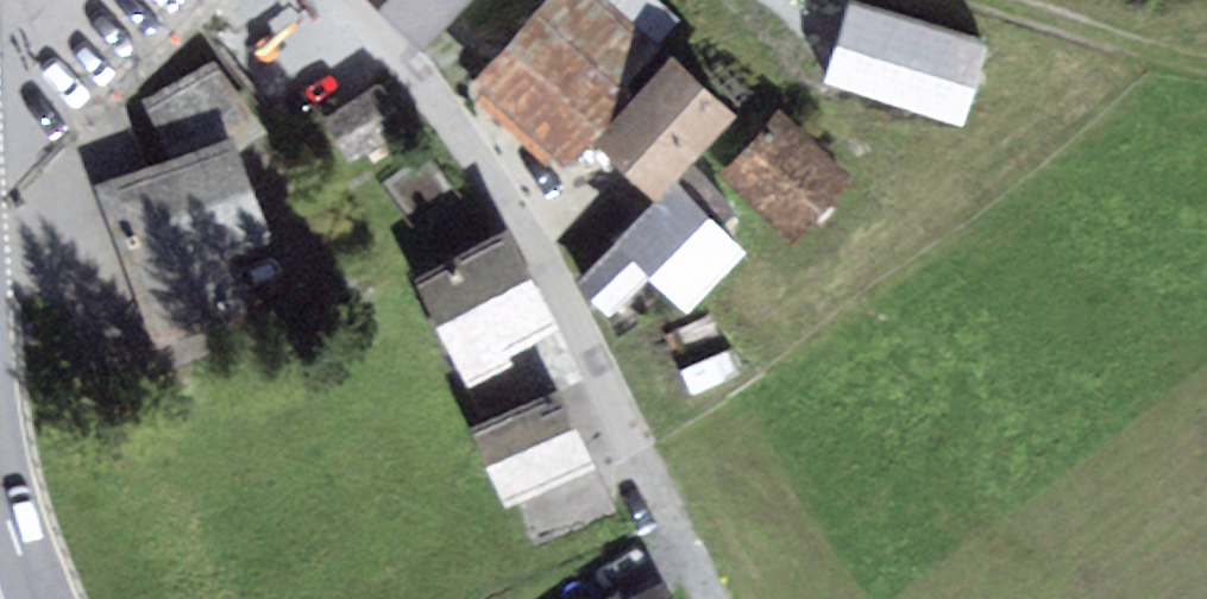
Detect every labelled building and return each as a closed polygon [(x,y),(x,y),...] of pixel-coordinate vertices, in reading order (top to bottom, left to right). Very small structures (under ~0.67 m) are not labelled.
[(425,44),(459,0),(379,0),(425,44)] [(470,84),(567,166),(593,134),(668,49),(611,0),(543,0),(470,84)] [(730,103),(668,49),(593,134),(654,188),(671,171),(730,103)] [(213,58),(141,97),(168,151),(232,129),(238,146),(267,125),(213,58)] [(381,78),(324,114),(349,155),(407,119),(381,78)] [(852,174),(779,107),(720,171),(793,238),(852,174)] [(168,151),(92,178),(153,349),(249,316),(226,249),(269,234),(238,146),(232,129),(168,151)] [(747,246),(671,171),(654,188),(611,232),(616,237),(576,278),(608,309),(649,268),(687,306),(747,246)] [(509,222),(410,274),(455,359),(451,361),(464,384),(514,358),(509,349),(561,321),(509,222)] [(596,461),(558,380),(468,422),(505,503),(596,461)] [(614,598),(677,598),(663,574),(614,598)]
